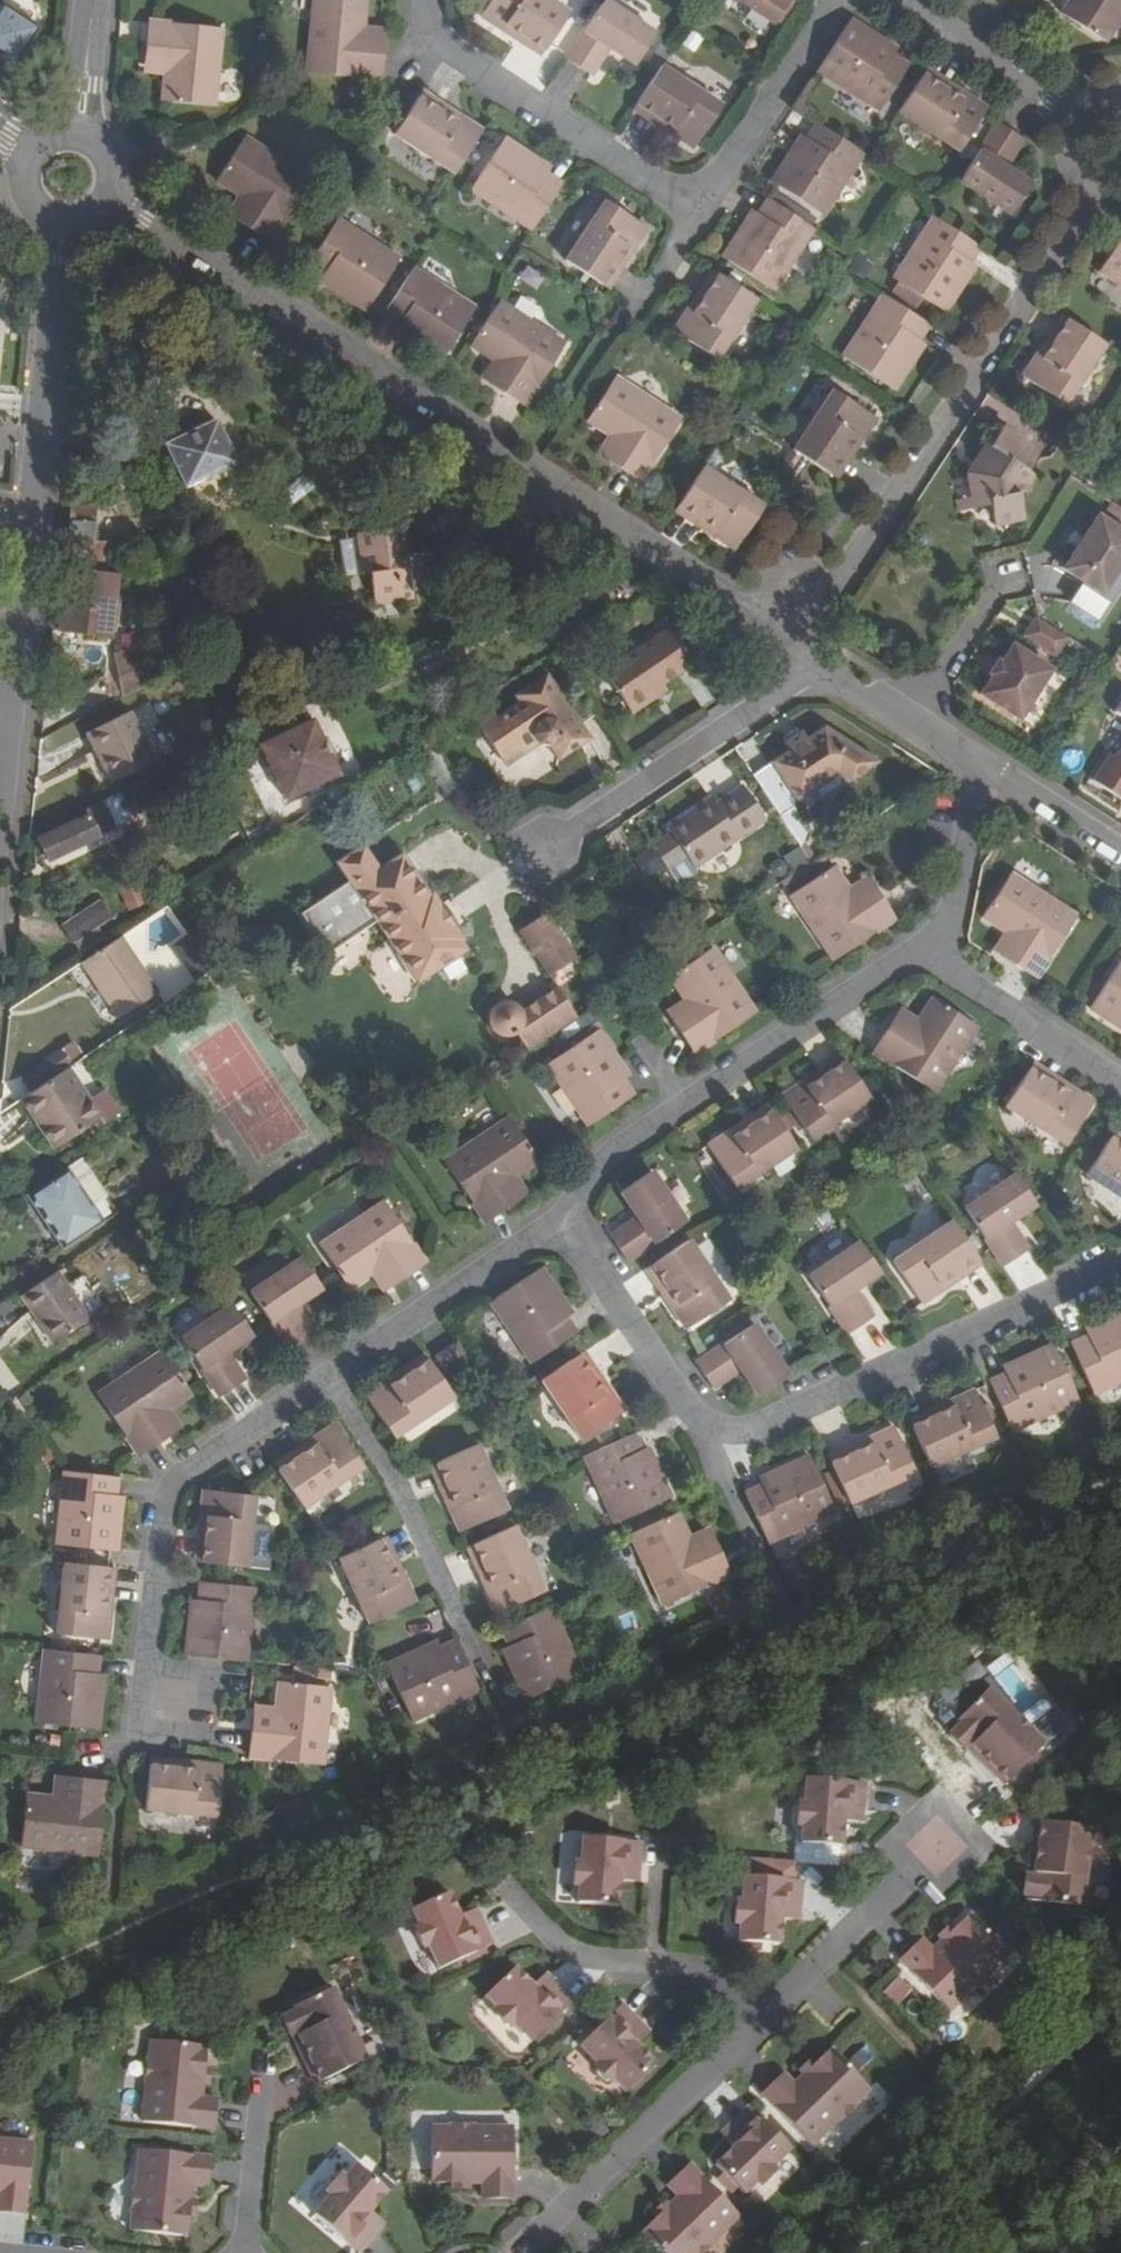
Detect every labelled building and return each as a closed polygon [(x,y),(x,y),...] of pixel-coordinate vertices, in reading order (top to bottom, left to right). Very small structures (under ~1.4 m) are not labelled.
[(383,40),(362,38),(363,27),(365,0),(312,0),(306,73),(379,80),(383,40)] [(481,11),(502,25),(506,19),(546,45),(570,9),(556,0),(488,0),(481,11)] [(568,55),(593,73),(611,45),(636,62),(657,30),(610,0),(604,0),(568,55)] [(771,22),(786,0),(737,0),(771,22)] [(1062,21),(1100,46),(1116,24),(1120,17),(1120,0),(1076,0),(1062,21)] [(0,7),(0,53),(13,62),(36,28),(1,5),(0,7)] [(166,64),(165,75),(162,101),(212,105),(220,27),(147,19),(142,62),(166,64)] [(546,45),(506,19),(502,25),(542,52),(546,45)] [(855,25),(822,74),(885,116),(914,71),(899,62),(883,51),(887,45),(855,25)] [(362,38),(383,40),(384,29),(363,27),(362,38)] [(883,51),(899,62),(904,55),(887,45),(883,51)] [(141,72),(165,75),(166,64),(142,62),(141,72)] [(660,66),(635,103),(672,127),(668,133),(690,147),(717,105),(660,66)] [(963,101),(967,95),(929,70),(926,75),(963,101)] [(926,75),(900,113),(961,153),(990,110),(967,95),(963,101),(926,75)] [(453,174),(482,129),(421,89),(392,133),(453,174)] [(672,127),(635,103),(631,108),(668,133),(672,127)] [(1025,139),(1000,122),(963,179),(964,180),(1015,215),(1033,186),(1015,175),(1012,179),(1006,175),(1009,170),(1006,168),(1025,139)] [(823,219),(865,153),(824,126),(813,143),(804,156),(797,151),(773,186),(823,219)] [(245,201),(233,220),(266,241),(307,176),(241,136),(213,180),(236,195),(245,201)] [(806,138),(797,151),(804,156),(813,143),(806,138)] [(474,191),(536,231),(565,186),(550,177),(536,168),(541,160),(508,139),(474,191)] [(555,169),(541,160),(536,168),(550,177),(555,169)] [(1015,175),(1009,170),(1006,175),(1012,179),(1015,175)] [(245,201),(236,195),(224,214),(233,220),(245,201)] [(774,293),(816,230),(773,202),(763,218),(753,232),(746,228),(725,259),(774,293)] [(597,284),(605,289),(632,250),(639,255),(653,233),(608,203),(569,265),(597,284)] [(756,213),(746,228),(753,232),(763,218),(756,213)] [(978,246),(934,218),(895,281),(944,313),(965,280),(958,276),(968,260),(978,246)] [(327,293),(323,299),(356,320),(390,268),(330,229),(300,276),(313,284),(327,293)] [(1119,238),(1100,268),(1120,282),(1120,239),(1119,238)] [(632,250),(605,289),(613,294),(639,255),(632,250)] [(864,281),(872,269),(858,260),(850,271),(864,281)] [(975,264),(968,260),(958,276),(965,280),(975,264)] [(715,274),(689,313),(696,318),(721,279),(715,274)] [(465,317),(406,278),(377,325),(389,333),(404,342),(401,348),(435,369),(465,317)] [(716,364),(756,301),(721,279),(696,318),(689,313),(675,335),(716,364)] [(309,290),(323,299),(327,293),(313,284),(309,290)] [(927,326),(885,298),(846,359),(895,392),(917,358),(909,353),(918,340),(927,326)] [(527,406),(531,401),(566,345),(501,304),(474,344),(496,358),(505,364),(492,385),(527,406)] [(1063,313),(1037,352),(1043,356),(1069,317),(1063,313)] [(1037,352),(1022,374),(1068,402),(1108,342),(1069,317),(1043,356),(1037,352)] [(385,338),(401,348),(404,342),(389,333),(385,338)] [(909,353),(917,358),(925,344),(918,340),(909,353)] [(483,378),(492,385),(505,364),(496,358),(483,378)] [(619,440),(607,458),(641,479),(680,418),(615,375),(586,418),(610,434),(619,440)] [(805,460),(831,476),(857,437),(864,441),(877,420),(832,390),(793,452),(805,460)] [(186,488),(188,486),(194,496),(239,474),(234,464),(237,462),(217,420),(165,445),(186,488)] [(1023,474),(1025,470),(1035,457),(1014,442),(1013,434),(1001,426),(989,445),(986,443),(977,456),(967,472),(973,502),(988,499),(993,524),(1023,517),(1016,486),(1025,485),(1023,474)] [(619,440),(610,434),(598,452),(607,458),(619,440)] [(857,437),(831,476),(838,481),(864,441),(857,437)] [(704,470),(681,504),(714,526),(737,492),(704,470)] [(1023,474),(1025,485),(1032,475),(1025,470),(1023,474)] [(291,506),(316,488),(305,473),(281,491),(291,506)] [(370,550),(363,551),(366,573),(374,571),(380,602),(418,596),(416,588),(448,583),(442,547),(415,552),(413,543),(416,543),(413,523),(431,503),(407,481),(384,506),(405,525),(367,531),(370,550)] [(737,492),(714,526),(718,528),(713,537),(734,550),(760,507),(737,492)] [(71,497),(56,628),(108,632),(110,609),(112,609),(115,573),(113,571),(113,542),(85,542),(89,499),(71,497)] [(681,504),(676,512),(709,534),(714,526),(681,504)] [(1070,601),(1089,614),(1102,593),(1120,563),(1120,529),(1098,513),(1064,567),(1084,581),(1070,601)] [(718,528),(714,526),(709,534),(713,537),(718,528)] [(370,550),(367,531),(360,532),(363,551),(370,550)] [(1054,653),(1066,635),(1035,616),(1024,634),(1054,653)] [(648,692),(661,683),(692,662),(668,627),(604,672),(632,711),(652,698),(648,692)] [(122,652),(141,648),(138,630),(119,633),(122,652)] [(1050,667),(1011,642),(999,661),(996,659),(986,674),(989,675),(977,695),(1017,720),(1050,667)] [(119,699),(147,685),(141,648),(122,652),(112,654),(119,699)] [(566,722),(575,716),(544,671),(512,694),(516,700),(493,716),(489,710),(473,721),(493,749),(526,727),(530,734),(540,735),(557,758),(580,741),(566,722)] [(648,692),(652,698),(665,689),(661,683),(648,692)] [(1113,711),(1120,716),(1120,698),(1113,711)] [(129,713),(83,734),(107,785),(153,763),(129,713)] [(589,735),(575,716),(566,722),(580,741),(589,735)] [(328,757),(320,739),(311,720),(257,745),(266,764),(264,769),(270,781),(275,782),(283,801),(337,776),(328,757)] [(772,798),(802,842),(809,829),(794,807),(798,793),(812,785),(822,798),(882,758),(828,722),(809,734),(805,728),(785,741),(789,747),(771,759),(772,761),(754,773),(764,787),(772,798)] [(526,727),(493,749),(498,756),(530,734),(526,727)] [(323,737),(320,739),(328,757),(332,755),(323,737)] [(1088,777),(1120,799),(1120,743),(1113,756),(1106,751),(1088,777)] [(673,831),(652,845),(668,868),(689,853),(697,866),(769,818),(746,783),(718,801),(714,795),(669,824),(673,831)] [(764,787),(759,790),(767,802),(772,798),(764,787)] [(133,818),(121,793),(86,810),(89,815),(38,839),(47,860),(133,818)] [(841,840),(813,858),(816,862),(844,844),(841,840)] [(348,883),(299,916),(325,956),(376,922),(417,984),(469,950),(464,942),(468,940),(436,892),(432,895),(402,852),(379,868),(363,844),(335,863),(348,883)] [(813,858),(804,844),(792,852),(801,866),(813,858)] [(784,897),(828,960),(889,919),(867,885),(846,898),(840,889),(827,868),(784,897)] [(1007,937),(994,958),(1028,979),(1069,915),(1004,873),(976,916),(998,931),(1007,937)] [(846,898),(867,885),(861,876),(840,889),(846,898)] [(60,925),(77,950),(118,921),(101,897),(60,925)] [(578,953),(546,908),(519,927),(551,971),(578,953)] [(1007,937),(998,931),(985,952),(994,958),(1007,937)] [(159,991),(124,936),(84,962),(103,991),(95,996),(101,1006),(110,1001),(121,1017),(159,991)] [(209,970),(186,936),(171,945),(194,981),(198,978),(209,970)] [(681,946),(661,960),(667,969),(687,955),(681,946)] [(665,1025),(687,1057),(747,1016),(705,952),(663,980),(679,1002),(684,1012),(665,1025)] [(1116,954),(1082,1007),(1115,1029),(1119,1022),(1120,1023),(1120,958),(1116,954)] [(209,970),(198,978),(207,993),(220,985),(209,970)] [(508,1041),(518,1055),(580,1014),(559,983),(522,1007),(517,1004),(509,1005),(507,1006),(506,1007),(504,1008),(503,1010),(502,1011),(499,1016),(498,1020),(498,1027),(503,1036),(506,1040),(508,1041)] [(901,1033),(880,1020),(860,1053),(923,1094),(966,1026),(922,1000),(907,1023),(901,1033)] [(659,1016),(665,1025),(684,1012),(679,1002),(659,1016)] [(901,1033),(907,1023),(886,1010),(880,1020),(901,1033)] [(541,1067),(582,1128),(627,1097),(618,1083),(608,1068),(614,1064),(592,1032),(541,1067)] [(32,1087),(65,1065),(73,1060),(64,1045),(22,1072),(32,1087)] [(835,1059),(797,1084),(802,1091),(840,1067),(835,1059)] [(624,1079),(614,1064),(608,1068),(618,1083),(624,1079)] [(32,1087),(20,1095),(52,1145),(97,1114),(85,1097),(65,1065),(32,1087)] [(1022,1065),(1018,1072),(1054,1096),(1059,1089),(1022,1065)] [(802,1091),(797,1084),(775,1099),(804,1142),(864,1103),(840,1067),(802,1091)] [(1082,1103),(1059,1089),(1054,1096),(1018,1072),(994,1108),(1052,1147),(1082,1103)] [(100,1087),(85,1097),(97,1114),(100,1119),(115,1109),(100,1087)] [(759,1109),(721,1134),(725,1140),(763,1115),(759,1109)] [(725,1140),(721,1134),(697,1150),(725,1193),(788,1152),(763,1115),(725,1140)] [(501,1185),(511,1178),(533,1164),(532,1162),(504,1120),(440,1164),(480,1226),(513,1203),(501,1185)] [(1099,1141),(1120,1156),(1120,1144),(1105,1133),(1099,1141)] [(1099,1141),(1077,1176),(1120,1205),(1120,1156),(1099,1141)] [(96,1182),(79,1156),(65,1166),(82,1192),(96,1182)] [(102,1220),(82,1192),(65,1166),(25,1192),(60,1245),(61,1247),(102,1220)] [(1026,1205),(1006,1174),(956,1208),(995,1267),(1020,1251),(1001,1222),(1026,1205)] [(676,1223),(644,1175),(614,1197),(630,1220),(603,1238),(619,1261),(676,1223)] [(523,1197),(511,1178),(501,1185),(513,1203),(523,1197)] [(374,1269),(387,1288),(419,1266),(379,1205),(313,1249),(341,1291),(364,1277),(374,1269)] [(966,1255),(943,1221),(883,1262),(910,1305),(935,1288),(930,1279),(966,1255)] [(672,1304),(666,1307),(680,1327),(722,1299),(682,1239),(646,1263),(672,1304)] [(845,1292),(871,1275),(849,1243),(798,1278),(837,1337),(864,1320),(845,1292)] [(930,1279),(935,1288),(972,1264),(966,1255),(930,1279)] [(316,1293),(295,1262),(243,1297),(282,1356),(308,1338),(290,1311),(316,1293)] [(672,1304),(646,1263),(640,1267),(666,1307),(672,1304)] [(569,1333),(557,1317),(548,1304),(555,1300),(533,1267),(483,1301),(524,1362),(569,1333)] [(56,1268),(21,1291),(53,1339),(88,1316),(67,1284),(56,1268)] [(377,1295),(387,1288),(374,1269),(364,1277),(377,1295)] [(548,1304),(557,1317),(564,1312),(555,1300),(548,1304)] [(247,1340),(226,1309),(174,1344),(213,1402),(240,1384),(221,1357),(247,1340)] [(1086,1395),(1120,1379),(1120,1313),(1093,1325),(1097,1332),(1081,1340),(1064,1347),(1086,1395)] [(745,1325),(687,1364),(705,1389),(732,1371),(749,1395),(779,1375),(745,1325)] [(1097,1332),(1093,1325),(1078,1332),(1081,1340),(1097,1332)] [(453,1344),(433,1357),(441,1369),(461,1355),(453,1344)] [(981,1384),(1003,1433),(1071,1402),(1045,1347),(1010,1363),(1014,1370),(997,1377),(981,1384)] [(576,1348),(569,1353),(594,1392),(602,1387),(576,1348)] [(351,1386),(383,1434),(443,1395),(431,1376),(432,1376),(415,1352),(377,1377),(374,1371),(351,1386)] [(179,1390),(154,1353),(90,1397),(131,1458),(164,1436),(148,1411),(158,1404),(179,1390)] [(594,1392),(569,1353),(531,1379),(569,1437),(615,1408),(602,1387),(594,1392)] [(1014,1370),(1010,1363),(994,1370),(997,1377),(1014,1370)] [(969,1397),(944,1408),(948,1416),(905,1435),(924,1475),(991,1444),(969,1397)] [(174,1428),(158,1404),(148,1411),(164,1436),(174,1428)] [(902,1427),(905,1435),(948,1416),(944,1408),(902,1427)] [(272,1473),(296,1508),(356,1468),(328,1425),(305,1440),(310,1448),(272,1473)] [(621,1434),(576,1455),(606,1523),(663,1498),(646,1460),(635,1465),(628,1451),(621,1434)] [(841,1509),(843,1512),(908,1482),(887,1434),(862,1446),(865,1452),(824,1471),(827,1479),(841,1509)] [(267,1465),(272,1473),(310,1448),(305,1440),(267,1465)] [(448,1505),(441,1508),(452,1532),(498,1512),(468,1444),(429,1462),(448,1505)] [(639,1446),(628,1451),(635,1465),(646,1460),(639,1446)] [(820,1464),(824,1471),(865,1452),(862,1446),(820,1464)] [(802,1461),(765,1477),(770,1486),(754,1493),(738,1500),(760,1548),(828,1518),(802,1461)] [(448,1505),(429,1462),(422,1466),(441,1508),(448,1505)] [(103,1478),(57,1474),(50,1473),(43,1545),(103,1551),(107,1515),(99,1514),(101,1495),(103,1478)] [(750,1484),(754,1493),(770,1486),(765,1477),(750,1484)] [(841,1509),(827,1479),(819,1482),(833,1513),(841,1509)] [(196,1563),(238,1568),(247,1496),(197,1490),(194,1518),(202,1519),(196,1563)] [(108,1495),(101,1495),(99,1514),(107,1515),(108,1495)] [(670,1513),(622,1535),(654,1607),(721,1578),(704,1539),(685,1547),(680,1537),(670,1513)] [(202,1519),(194,1518),(188,1563),(196,1563),(202,1519)] [(484,1586),(478,1590),(489,1613),(535,1592),(504,1525),(465,1543),(484,1586)] [(685,1547),(704,1539),(700,1528),(680,1537),(685,1547)] [(391,1582),(397,1579),(379,1538),(373,1540),(391,1582)] [(332,1558),(361,1624),(407,1603),(397,1579),(391,1582),(373,1540),(332,1558)] [(465,1543),(458,1546),(478,1590),(484,1586),(465,1543)] [(88,1614),(93,1568),(48,1563),(39,1636),(92,1641),(95,1614),(88,1614)] [(100,1568),(93,1568),(88,1614),(95,1614),(100,1568)] [(186,1616),(181,1657),(242,1663),(250,1590),(198,1585),(196,1601),(194,1617),(186,1616)] [(187,1600),(186,1616),(194,1617),(196,1601),(187,1600)] [(572,1674),(544,1607),(493,1629),(499,1644),(506,1661),(502,1663),(517,1697),(572,1674)] [(415,1658),(411,1651),(378,1666),(404,1722),(472,1691),(449,1642),(433,1649),(415,1658)] [(429,1643),(411,1651),(415,1658),(433,1649),(429,1643)] [(494,1647),(502,1663),(506,1661),(499,1644),(494,1647)] [(84,1657),(29,1652),(21,1724),(83,1731),(88,1693),(81,1692),(82,1677),(84,1657)] [(89,1677),(82,1677),(81,1692),(88,1693),(89,1677)] [(272,1720),(246,1718),(241,1759),(317,1767),(325,1687),(276,1682),(273,1709),(272,1720)] [(992,1688),(954,1724),(958,1729),(954,1732),(966,1744),(969,1741),(973,1744),(977,1741),(983,1747),(979,1750),(1008,1780),(1046,1742),(992,1688)] [(246,1706),(246,1718),(272,1720),(273,1709),(246,1706)] [(977,1741),(973,1744),(979,1750),(983,1747),(977,1741)] [(144,1763),(144,1770),(189,1775),(190,1768),(144,1763)] [(189,1775),(144,1770),(139,1815),(211,1822),(215,1771),(190,1768),(189,1775)] [(55,1800),(58,1777),(45,1775),(43,1799),(55,1800)] [(869,1780),(813,1776),(807,1842),(846,1846),(848,1820),(853,1820),(854,1809),(866,1810),(869,1780)] [(55,1800),(43,1799),(19,1796),(13,1848),(92,1856),(100,1781),(58,1777),(55,1800)] [(854,1809),(853,1820),(866,1820),(866,1810),(854,1809)] [(1087,1819),(1031,1818),(1029,1860),(1035,1861),(1034,1870),(1029,1869),(1029,1874),(1026,1874),(1025,1886),(1029,1887),(1028,1891),(1028,1898),(1085,1899),(1087,1819)] [(624,1838),(585,1836),(581,1902),(621,1905),(623,1864),(628,1864),(628,1854),(641,1854),(642,1838),(624,1838)] [(628,1854),(628,1864),(641,1865),(641,1854),(628,1854)] [(804,1881),(749,1877),(743,1942),(783,1944),(785,1917),(789,1918),(790,1907),(803,1908),(804,1881)] [(451,1888),(416,1904),(443,1966),(496,1943),(484,1914),(472,1919),(467,1909),(462,1912),(451,1888)] [(479,1904),(467,1909),(472,1919),(484,1914),(479,1904)] [(790,1907),(789,1918),(802,1918),(803,1908),(790,1907)] [(933,1935),(909,1957),(959,2006),(1017,1950),(979,1910),(964,1924),(954,1935),(943,1945),(933,1935)] [(964,1924),(960,1920),(949,1930),(954,1935),(964,1924)] [(532,1985),(516,1968),(487,1995),(531,2042),(577,2000),(556,1977),(546,1986),(540,1978),(532,1985)] [(546,1986),(556,1977),(549,1970),(540,1978),(546,1986)] [(881,1992),(898,2005),(912,1987),(895,1974),(881,1992)] [(330,1988),(282,2010),(284,2015),(282,2017),(289,2031),(291,2030),(294,2035),(299,2032),(302,2040),(297,2043),(317,2080),(364,2058),(330,1988)] [(626,2003),(583,2045),(628,2089),(657,2061),(641,2044),(645,2041),(637,2033),(646,2024),(626,2003)] [(654,2031),(646,2024),(637,2033),(645,2041),(654,2031)] [(299,2032),(294,2035),(297,2043),(302,2040),(299,2032)] [(203,2043),(150,2036),(142,2120),(211,2128),(214,2095),(199,2093),(200,2079),(202,2064),(203,2043)] [(765,2097),(815,2145),(873,2088),(836,2050),(820,2065),(809,2076),(799,2086),(787,2075),(765,2097)] [(816,2061),(805,2071),(809,2076),(820,2065),(816,2061)] [(733,2145),(738,2152),(721,2168),(748,2196),(795,2151),(753,2108),(732,2128),(740,2138),(733,2145)] [(514,2114),(431,2112),(429,2166),(451,2167),(465,2168),(480,2168),(480,2184),(512,2185),(514,2114)] [(740,2138),(732,2128),(724,2136),(733,2145),(740,2138)] [(82,2132),(64,2131),(63,2144),(81,2145),(82,2132)] [(0,2142),(0,2196),(0,2201),(0,2216),(29,2217),(37,2145),(0,2142)] [(208,2155),(137,2148),(128,2234),(182,2239),(185,2217),(186,2202),(188,2187),(206,2189),(208,2155)] [(693,2166),(669,2189),(679,2199),(668,2210),(658,2220),(642,2236),(659,2252),(703,2252),(740,2216),(693,2166)] [(314,2217),(357,2252),(360,2252),(379,2230),(369,2222),(376,2214),(370,2209),(386,2191),(355,2167),(344,2180),(336,2179),(328,2189),(330,2196),(314,2217)] [(664,2205),(653,2216),(658,2220),(668,2210),(664,2205)] [(386,2222),(376,2214),(369,2222),(379,2230),(386,2222)]
